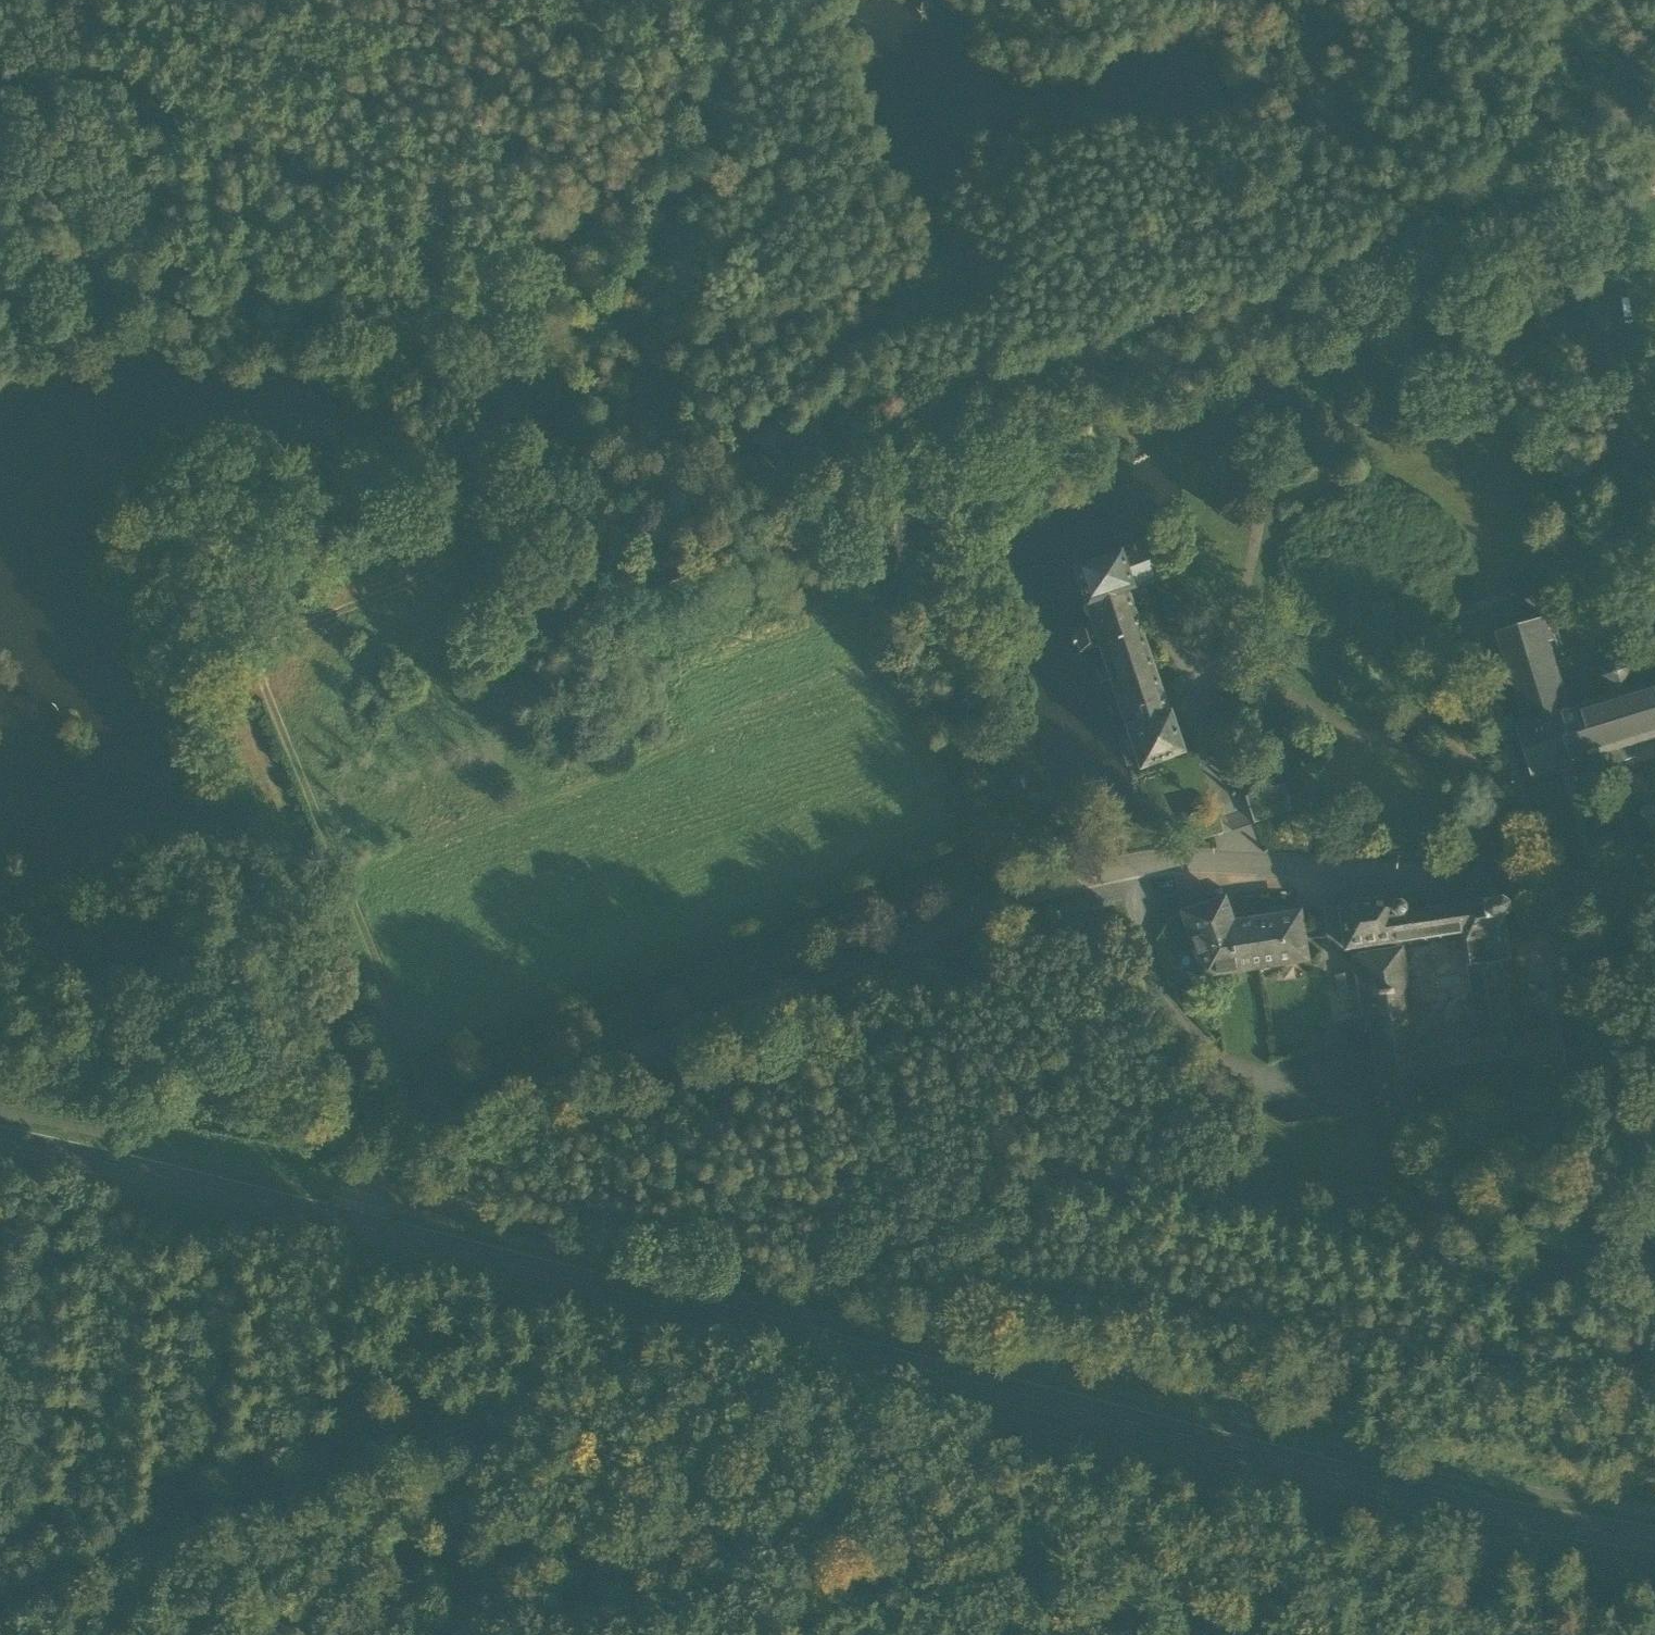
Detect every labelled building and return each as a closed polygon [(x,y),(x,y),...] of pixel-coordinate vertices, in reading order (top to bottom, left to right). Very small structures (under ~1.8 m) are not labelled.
[(1146,542),(1117,552),(1074,568),(1086,605),(1086,604),(1092,622),(1073,628),(1069,627),(1068,630),(1072,631),(1078,651),(1076,654),(1079,656),(1081,653),(1096,648),(1100,646),(1127,727),(1126,728),(1139,766),(1180,751),(1125,591),(1130,588),(1159,577),(1146,542)] [(1568,708),(1547,640),(1551,639),(1545,620),(1497,633),(1523,724),(1518,726),(1532,773),(1555,766),(1557,772),(1568,768),(1566,763),(1654,736),(1654,682),(1568,708)] [(1245,796),(1254,823),(1292,810),(1283,783),(1245,796)] [(1190,814),(1199,841),(1225,832),(1216,806),(1214,806),(1190,814)] [(1400,941),(1426,937),(1422,911),(1407,913),(1407,906),(1404,902),(1400,901),(1397,902),(1395,905),(1394,896),(1340,904),(1341,905),(1324,908),(1330,947),(1335,950),(1347,948),(1347,949),(1349,949),(1349,948),(1354,947),(1400,941)] [(1461,906),(1436,909),(1440,935),(1464,931),(1465,934),(1507,927),(1505,915),(1508,915),(1513,909),(1511,902),(1505,897),(1487,900),(1461,904),(1461,906)] [(1181,913),(1202,974),(1306,960),(1299,912),(1232,923),(1223,898),(1181,913)] [(1436,909),(1422,911),(1426,937),(1440,935),(1436,909)] [(1507,927),(1465,934),(1481,1040),(1526,1033),(1514,956),(1511,957),(1507,927)] [(1363,1014),(1370,1013),(1410,1006),(1400,941),(1354,947),(1356,956),(1355,956),(1363,1014)] [(1417,1050),(1410,1006),(1370,1013),(1384,1113),(1425,1107),(1423,1093),(1566,1071),(1561,1034),(1527,1040),(1526,1033),(1481,1040),(1417,1050)] [(1560,1028),(1526,1033),(1527,1040),(1561,1034),(1560,1028)]
